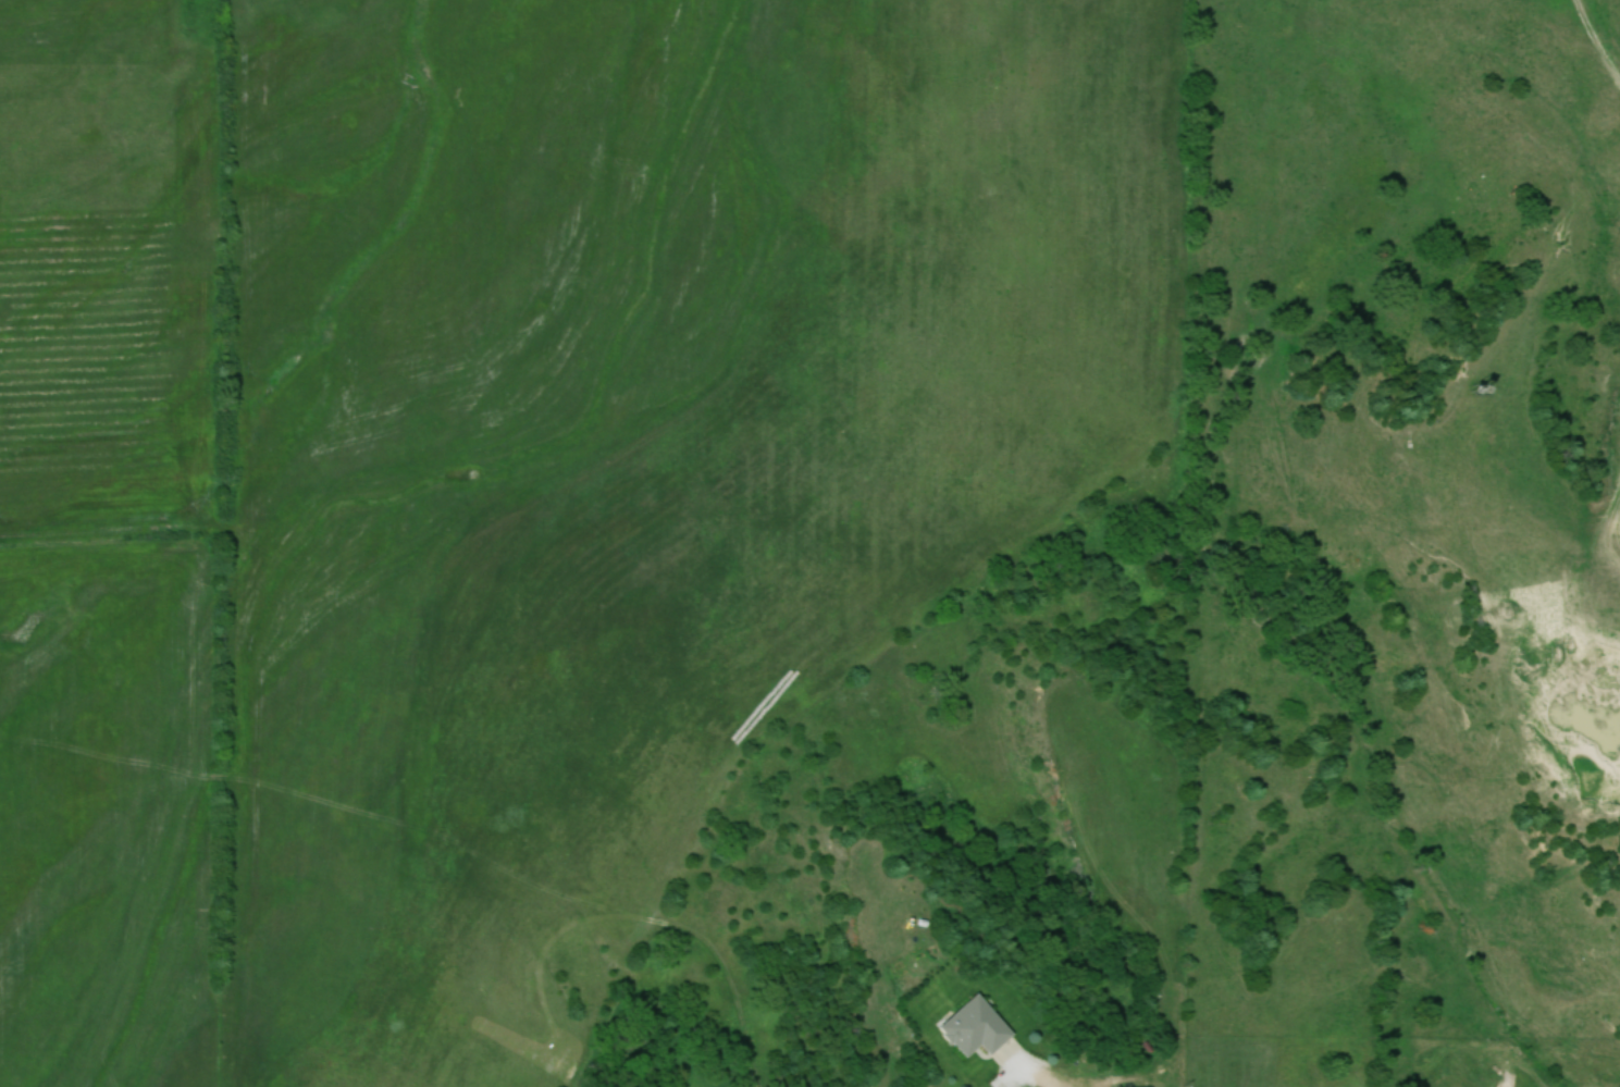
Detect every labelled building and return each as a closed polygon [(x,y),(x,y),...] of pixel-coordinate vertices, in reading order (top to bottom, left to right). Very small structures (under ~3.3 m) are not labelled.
[(968,1059),(983,1046),(993,1056),(1016,1036),(979,994),(941,1028),(968,1059)]
